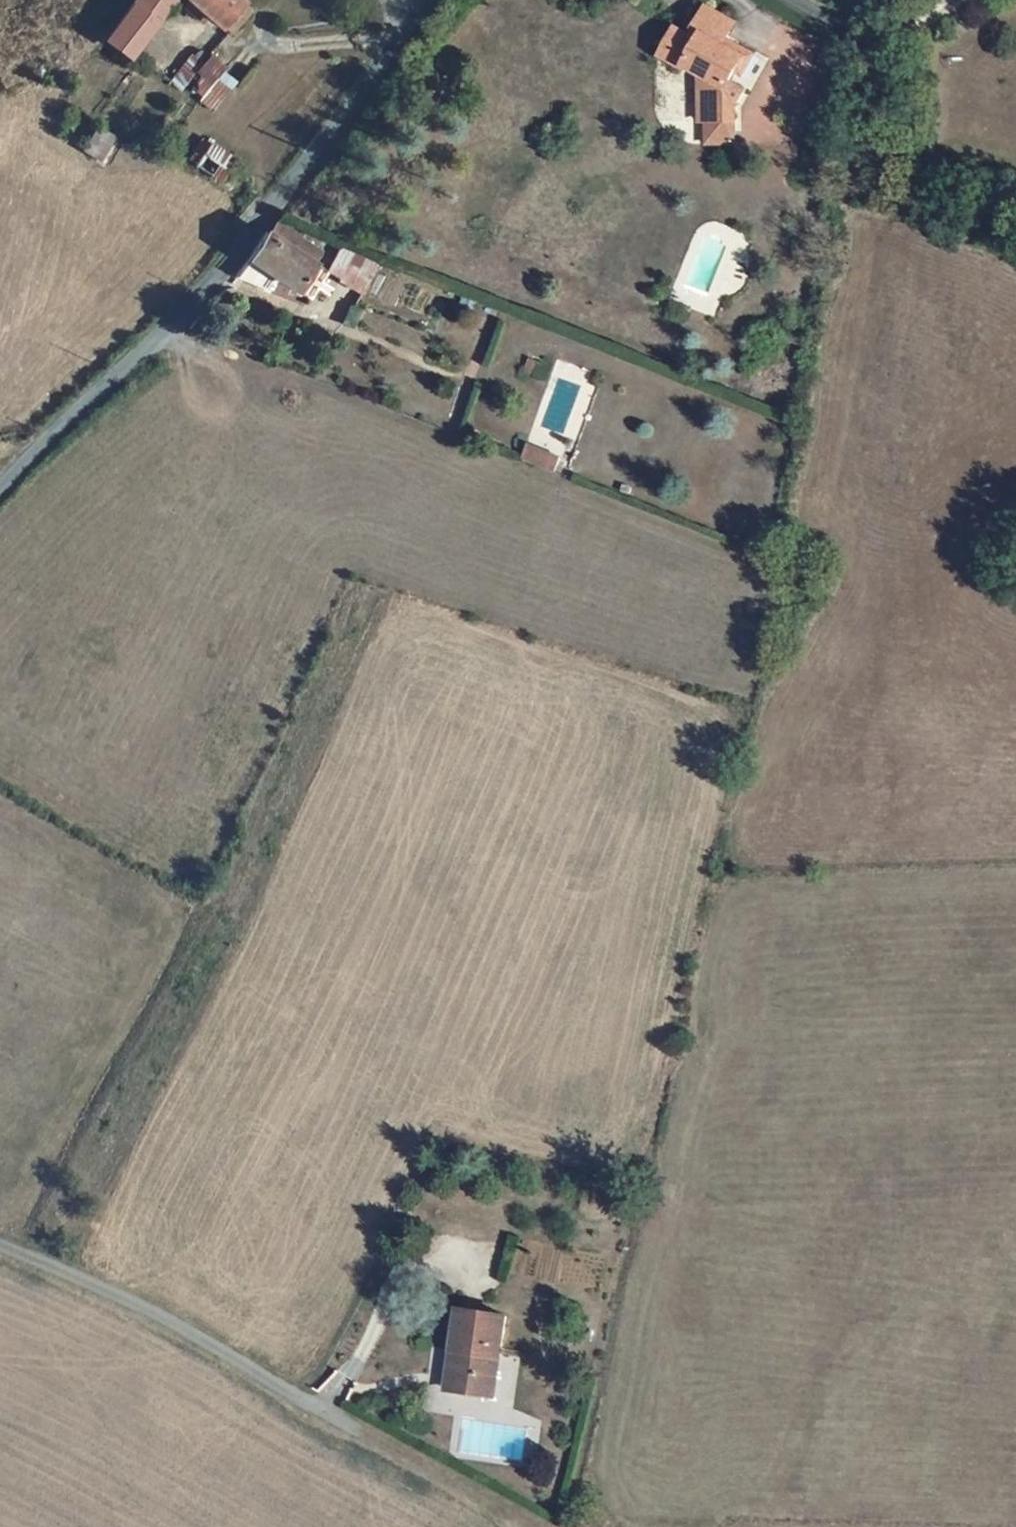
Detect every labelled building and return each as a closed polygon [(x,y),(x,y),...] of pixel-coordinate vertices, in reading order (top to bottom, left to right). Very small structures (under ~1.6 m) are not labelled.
[(116,45),(138,61),(184,0),(148,0),(116,45)] [(197,4),(218,18),(242,36),(265,6),(257,0),(192,0),(197,4)] [(209,31),(218,18),(197,4),(188,17),(209,31)] [(754,24),(729,12),(716,36),(701,26),(680,59),(704,70),(705,67),(727,78),(726,128),(759,127),(759,112),(762,101),(768,91),(750,83),(757,70),(765,74),(775,52),(765,47),(758,58),(741,49),(747,38),(754,24)] [(758,58),(765,47),(747,38),(741,49),(758,58)] [(234,84),(196,49),(170,77),(208,112),(234,84)] [(92,127),(80,151),(95,158),(106,134),(92,127)] [(325,228),(298,217),(246,274),(284,291),(295,272),(335,295),(353,270),(339,261),(345,251),(320,236),(325,228)] [(365,278),(383,253),(370,247),(353,270),(365,278)] [(385,293),(407,263),(383,253),(365,278),(385,293)] [(541,461),(571,474),(577,459),(547,446),(541,461)] [(482,1345),(479,1384),(514,1387),(520,1305),(474,1302),(471,1345),(482,1345)]
